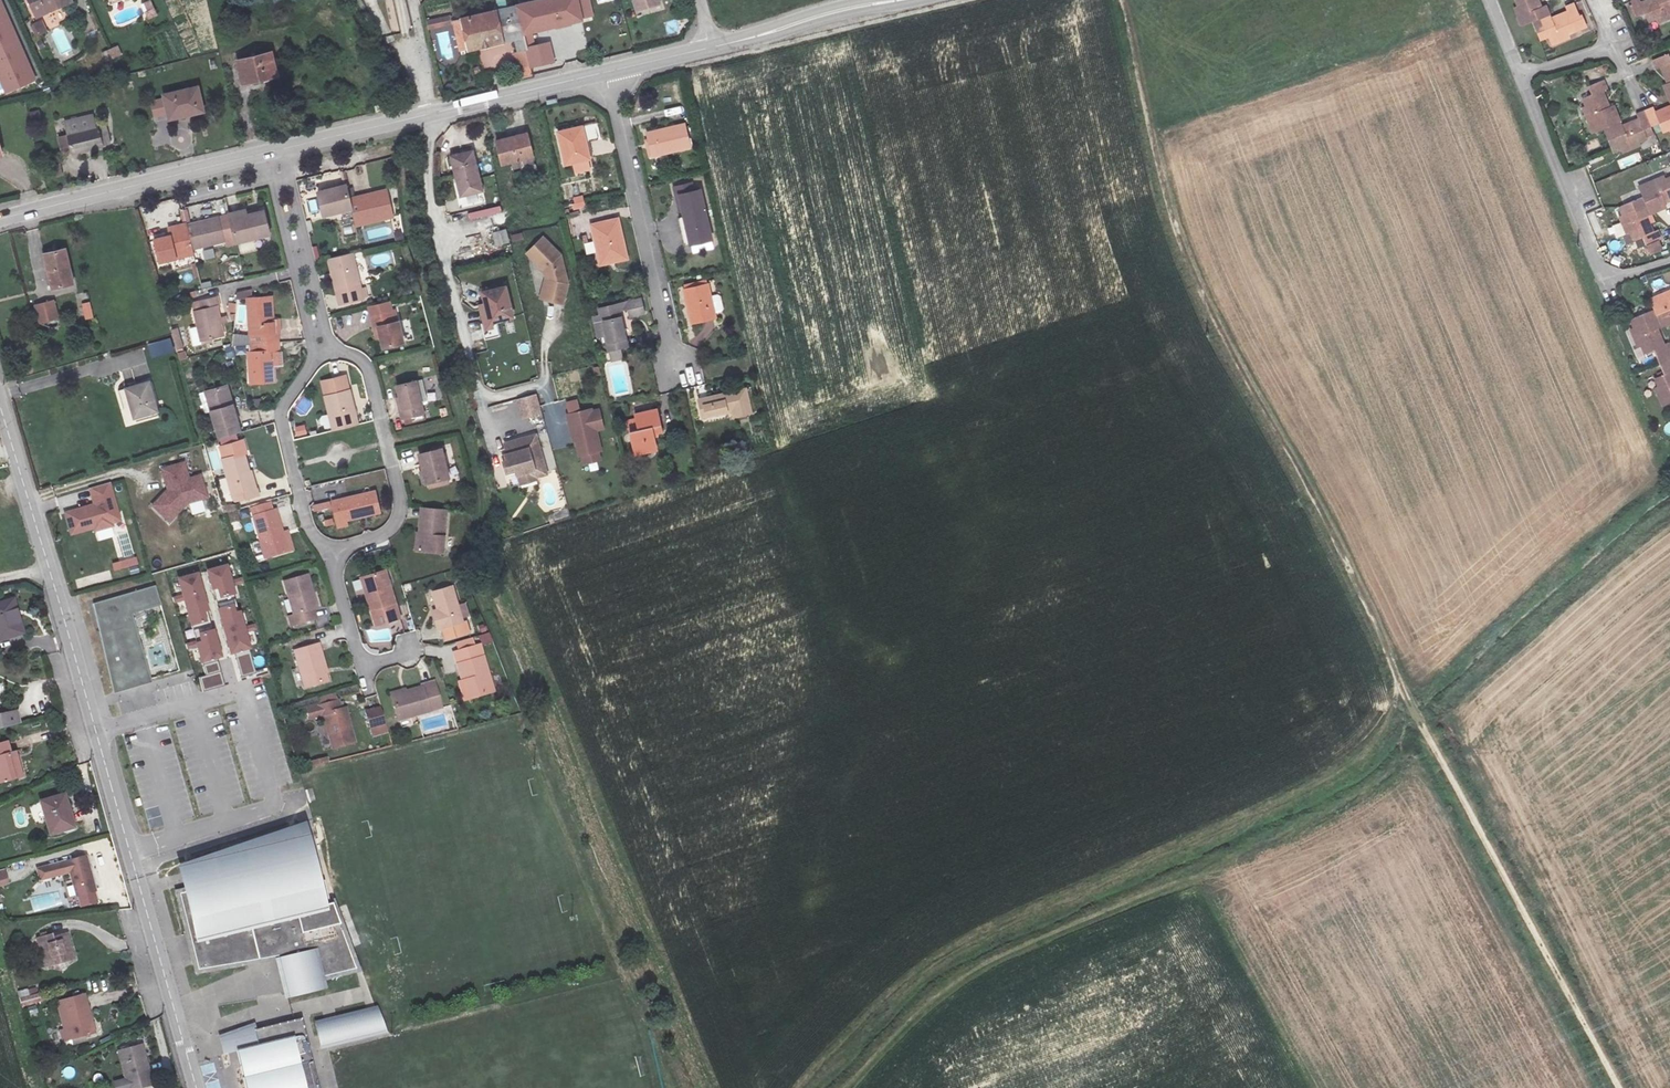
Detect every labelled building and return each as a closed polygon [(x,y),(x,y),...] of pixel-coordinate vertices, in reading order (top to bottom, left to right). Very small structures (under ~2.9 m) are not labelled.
[(7,94),(38,78),(2,0),(0,0),(0,78),(7,94)] [(73,0),(31,0),(38,16),(74,0),(73,0)] [(158,16),(152,0),(151,0),(143,3),(149,19),(158,16)] [(522,8),(531,50),(534,67),(557,62),(550,31),(584,22),(579,0),(559,0),(522,8)] [(637,10),(658,4),(657,0),(635,0),(637,10)] [(1571,4),(1563,8),(1564,13),(1548,19),(1542,6),(1538,8),(1535,0),(1514,0),(1517,7),(1513,9),(1516,18),(1519,17),(1522,24),(1530,22),(1538,42),(1546,39),(1548,43),(1556,40),(1557,42),(1566,38),(1565,34),(1573,30),(1569,21),(1576,18),(1571,4)] [(1638,4),(1635,0),(1633,0),(1627,3),(1632,16),(1639,14),(1644,23),(1651,20),(1653,24),(1664,20),(1663,18),(1669,15),(1669,14),(1669,12),(1669,11),(1669,0),(1648,0),(1638,4)] [(521,52),(531,50),(522,8),(467,21),(473,51),(518,40),(521,52)] [(30,24),(36,37),(49,31),(43,18),(30,24)] [(119,45),(102,52),(106,62),(123,56),(119,45)] [(272,51),(238,59),(243,83),(277,75),(272,51)] [(1648,59),(1652,69),(1656,67),(1663,83),(1658,86),(1666,107),(1651,113),(1648,108),(1632,115),(1634,120),(1618,127),(1610,105),(1604,107),(1598,91),(1603,89),(1599,80),(1584,85),(1588,95),(1579,98),(1581,106),(1577,107),(1580,117),(1583,116),(1589,132),(1598,129),(1607,152),(1615,149),(1616,151),(1625,147),(1626,149),(1636,145),(1635,141),(1641,138),(1637,129),(1654,122),(1658,131),(1663,129),(1665,133),(1669,131),(1669,60),(1664,62),(1661,54),(1648,59)] [(675,86),(677,105),(683,104),(681,86),(675,86)] [(199,87),(161,96),(165,116),(204,107),(199,87)] [(111,116),(70,125),(74,145),(115,136),(111,116)] [(683,123),(644,132),(650,158),(690,149),(683,123)] [(58,135),(66,134),(65,124),(57,125),(58,135)] [(582,126),(555,131),(562,166),(589,161),(582,126)] [(530,133),(497,141),(502,163),(535,156),(530,133)] [(472,151),(453,156),(462,193),(481,188),(472,151)] [(1662,247),(1659,238),(1662,236),(1659,228),(1655,229),(1649,213),(1668,206),(1666,201),(1669,200),(1669,174),(1663,176),(1661,173),(1652,176),(1653,179),(1642,183),(1647,195),(1623,205),(1626,213),(1623,215),(1626,222),(1623,223),(1627,233),(1633,231),(1636,238),(1645,234),(1651,251),(1662,247)] [(349,197),(345,183),(314,191),(321,218),(352,211),(349,197)] [(352,211),(356,228),(394,219),(386,188),(349,197),(352,211)] [(706,225),(699,193),(678,198),(683,218),(677,219),(680,232),(706,225)] [(571,198),(574,210),(585,207),(583,195),(571,198)] [(311,213),(318,211),(315,199),(308,201),(311,213)] [(227,212),(234,243),(269,235),(263,210),(247,213),(246,208),(227,212)] [(189,221),(189,209),(181,210),(181,221),(189,221)] [(222,215),(186,223),(192,251),(228,242),(222,215)] [(623,257),(615,221),(591,226),(600,262),(623,257)] [(193,255),(192,251),(186,223),(167,227),(169,235),(153,238),(158,262),(193,255)] [(506,229),(492,233),(496,247),(511,242),(506,229)] [(513,246),(525,245),(523,233),(511,235),(513,246)] [(544,237),(534,246),(543,255),(536,261),(545,270),(547,278),(544,288),(553,291),(550,301),(562,304),(568,285),(561,255),(544,237)] [(584,244),(587,254),(596,252),(593,241),(584,244)] [(543,255),(534,246),(528,253),(536,261),(543,255)] [(63,247),(45,251),(54,286),(73,281),(63,247)] [(214,249),(203,249),(204,259),(215,258),(214,249)] [(353,253),(327,259),(338,306),(365,300),(353,253)] [(484,292),(487,304),(491,321),(512,316),(506,286),(484,292)] [(708,286),(687,291),(694,323),(716,318),(708,286)] [(1666,340),(1661,342),(1654,326),(1669,320),(1669,287),(1657,292),(1660,302),(1634,312),(1637,320),(1630,323),(1635,334),(1631,335),(1635,345),(1640,343),(1643,349),(1652,346),(1661,371),(1653,375),(1657,384),(1650,386),(1654,395),(1658,393),(1661,401),(1669,398),(1669,402),(1669,349),(1666,340)] [(550,301),(553,291),(544,288),(540,298),(550,301)] [(222,307),(219,295),(191,302),(193,311),(192,311),(199,342),(225,336),(218,308),(222,307)] [(248,342),(281,340),(280,319),(275,320),(273,296),(245,297),(248,342)] [(640,296),(599,305),(600,312),(606,335),(609,352),(627,347),(619,313),(628,311),(629,314),(644,310),(640,296)] [(389,300),(365,306),(373,339),(377,338),(379,349),(403,343),(395,310),(392,311),(389,300)] [(52,301),(36,305),(40,321),(57,316),(52,301)] [(84,321),(94,318),(90,301),(80,304),(84,321)] [(485,322),(491,321),(487,304),(480,305),(485,322)] [(637,345),(629,314),(628,311),(619,313),(627,347),(637,345)] [(606,335),(600,312),(594,314),(599,337),(606,335)] [(178,327),(171,329),(177,351),(184,349),(178,327)] [(148,343),(151,358),(175,352),(171,338),(148,343)] [(281,340),(248,342),(248,351),(246,351),(248,381),(250,381),(251,383),(275,381),(274,365),(282,364),(281,340)] [(319,381),(331,431),(358,424),(346,374),(319,381)] [(426,421),(416,380),(394,385),(400,407),(398,408),(401,420),(404,420),(405,426),(426,421)] [(145,382),(124,388),(132,417),(153,411),(145,382)] [(242,432),(228,384),(203,391),(217,439),(220,439),(235,435),(242,432)] [(733,413),(735,419),(751,415),(745,392),(701,402),(705,420),(733,413)] [(538,394),(519,399),(524,419),(543,413),(538,394)] [(591,410),(567,416),(573,441),(576,441),(580,456),(582,456),(598,452),(600,451),(596,431),(603,429),(598,411),(591,413),(591,410)] [(706,426),(735,419),(733,413),(705,420),(706,426)] [(660,438),(655,416),(634,422),(628,423),(631,439),(636,461),(656,456),(652,440),(660,438)] [(306,424),(293,426),(295,436),(307,435),(306,424)] [(503,457),(506,468),(515,466),(517,471),(534,467),(536,474),(547,471),(536,431),(505,439),(507,450),(506,456),(503,457)] [(218,447),(234,502),(259,495),(247,454),(248,453),(244,439),(237,441),(235,435),(220,439),(222,446),(218,447)] [(440,448),(416,453),(420,470),(417,471),(420,484),(425,483),(425,485),(428,485),(429,489),(449,485),(440,448)] [(598,452),(582,456),(584,464),(600,460),(598,452)] [(184,461),(159,469),(165,490),(150,506),(169,523),(185,506),(208,499),(201,475),(190,478),(184,461)] [(517,471),(519,480),(536,476),(536,474),(534,467),(517,471)] [(111,483),(88,489),(92,504),(63,512),(70,537),(121,522),(111,483)] [(347,523),(383,514),(377,489),(331,501),(337,529),(348,526),(347,523)] [(330,500),(312,504),(315,517),(332,513),(330,500)] [(257,514),(251,516),(262,560),(293,551),(288,530),(283,531),(277,509),(272,510),(270,503),(255,506),(257,514)] [(447,509),(420,507),(418,532),(415,531),(414,549),(418,549),(418,552),(443,554),(447,509)] [(240,522),(239,512),(227,513),(228,523),(240,522)] [(95,533),(97,541),(110,538),(108,530),(95,533)] [(114,574),(138,567),(136,557),(112,564),(114,574)] [(208,570),(214,601),(235,597),(229,565),(208,570)] [(401,619),(386,569),(359,577),(374,627),(401,619)] [(319,609),(308,573),(281,581),(291,616),(287,617),(290,629),(316,622),(319,609)] [(468,634),(454,584),(429,591),(435,608),(431,609),(437,630),(442,629),(445,640),(468,634)] [(156,585),(91,603),(113,695),(180,672),(156,585)] [(0,599),(0,637),(25,632),(16,595),(0,599)] [(237,603),(216,609),(230,656),(251,650),(237,603)] [(460,681),(457,682),(463,703),(497,693),(481,642),(474,644),(472,637),(454,643),(457,650),(451,652),(460,681)] [(332,682),(320,642),(292,651),(304,690),(332,682)] [(251,654),(237,657),(240,677),(255,674),(251,654)] [(255,657),(257,667),(265,666),(264,656),(255,657)] [(206,676),(201,677),(205,691),(224,685),(217,661),(203,666),(206,676)] [(406,688),(389,693),(397,723),(442,710),(434,680),(419,684),(420,686),(406,690),(406,688)] [(339,697),(360,692),(358,684),(337,689),(339,697)] [(319,705),(305,709),(308,720),(322,716),(331,749),(354,743),(345,708),(342,708),(339,700),(336,700),(334,694),(318,698),(319,705)] [(0,697),(0,726),(24,719),(21,706),(3,711),(0,697)] [(380,706),(364,711),(372,739),(388,734),(380,706)] [(8,750),(5,742),(0,743),(0,782),(22,776),(16,758),(10,760),(8,750)] [(464,764),(477,762),(475,746),(462,748),(464,764)] [(13,748),(8,750),(10,760),(16,758),(13,748)] [(314,766),(329,764),(328,757),(313,760),(314,766)] [(412,784),(428,780),(424,763),(408,767),(412,784)] [(330,772),(323,774),(326,788),(332,786),(330,772)] [(477,791),(490,788),(489,782),(475,786),(477,791)] [(467,784),(450,787),(453,804),(470,801),(467,784)] [(388,805),(406,803),(403,786),(386,789),(388,805)] [(74,828),(67,794),(44,800),(51,833),(74,828)] [(366,804),(379,801),(377,795),(364,798),(366,804)] [(408,822),(425,820),(422,803),(406,806),(408,822)] [(512,822),(527,819),(524,803),(510,805),(512,822)] [(372,814),(385,811),(383,805),(370,808),(372,814)] [(398,814),(382,818),(385,833),(401,829),(398,814)] [(301,825),(173,866),(190,937),(185,938),(194,975),(274,957),(284,998),(327,989),(325,981),(360,972),(314,834),(304,837),(301,825)] [(533,844),(550,842),(547,826),(530,828),(533,844)] [(387,857),(403,853),(399,839),(384,843),(387,857)] [(339,863),(346,861),(343,849),(336,851),(339,863)] [(99,888),(91,855),(68,861),(76,894),(99,888)] [(488,877),(503,874),(500,858),(485,861),(488,877)] [(427,871),(440,865),(438,860),(425,866),(427,871)] [(404,875),(422,872),(421,865),(403,867),(404,875)] [(0,870),(0,887),(9,884),(5,868),(0,870)] [(530,901),(542,898),(538,883),(526,886),(530,901)] [(534,913),(547,910),(546,904),(533,906),(534,913)] [(71,955),(64,929),(56,931),(58,938),(51,940),(48,930),(39,932),(44,952),(41,953),(44,962),(71,955)] [(539,944),(545,942),(540,929),(535,930),(539,944)] [(477,933),(463,937),(466,952),(480,949),(477,933)] [(495,967),(511,963),(507,947),(491,951),(495,967)] [(379,948),(363,953),(368,969),(384,965),(379,948)] [(467,986),(480,983),(478,976),(465,980),(467,986)] [(18,992),(22,1007),(42,1002),(38,987),(18,992)] [(62,999),(69,1028),(71,1036),(94,1029),(83,993),(62,999)] [(378,1006),(314,1021),(320,1048),(386,1031),(378,1006)] [(608,1015),(612,1031),(627,1027),(623,1011),(608,1015)] [(234,1054),(242,1087),(316,1087),(299,1019),(250,1031),(249,1026),(215,1035),(221,1058),(234,1054)] [(490,1044),(507,1041),(504,1026),(487,1029),(490,1044)] [(553,1041),(559,1040),(556,1026),(550,1027),(553,1041)] [(64,1038),(71,1036),(69,1028),(62,1030),(64,1038)] [(632,1049),(627,1035),(622,1037),(627,1051),(632,1049)] [(561,1063),(575,1059),(570,1043),(556,1048),(561,1063)] [(139,1047),(117,1053),(127,1087),(138,1087),(150,1085),(139,1047)] [(464,1064),(470,1063),(466,1048),(460,1049),(464,1064)] [(204,1075),(216,1071),(214,1063),(202,1067),(204,1075)] [(61,1071),(66,1080),(76,1075),(71,1066),(61,1071)] [(495,1066),(478,1068),(479,1084),(496,1083),(495,1066)] [(566,1067),(570,1081),(576,1079),(572,1066),(566,1067)] [(599,1087),(617,1087),(613,1074),(597,1079),(599,1087)]
